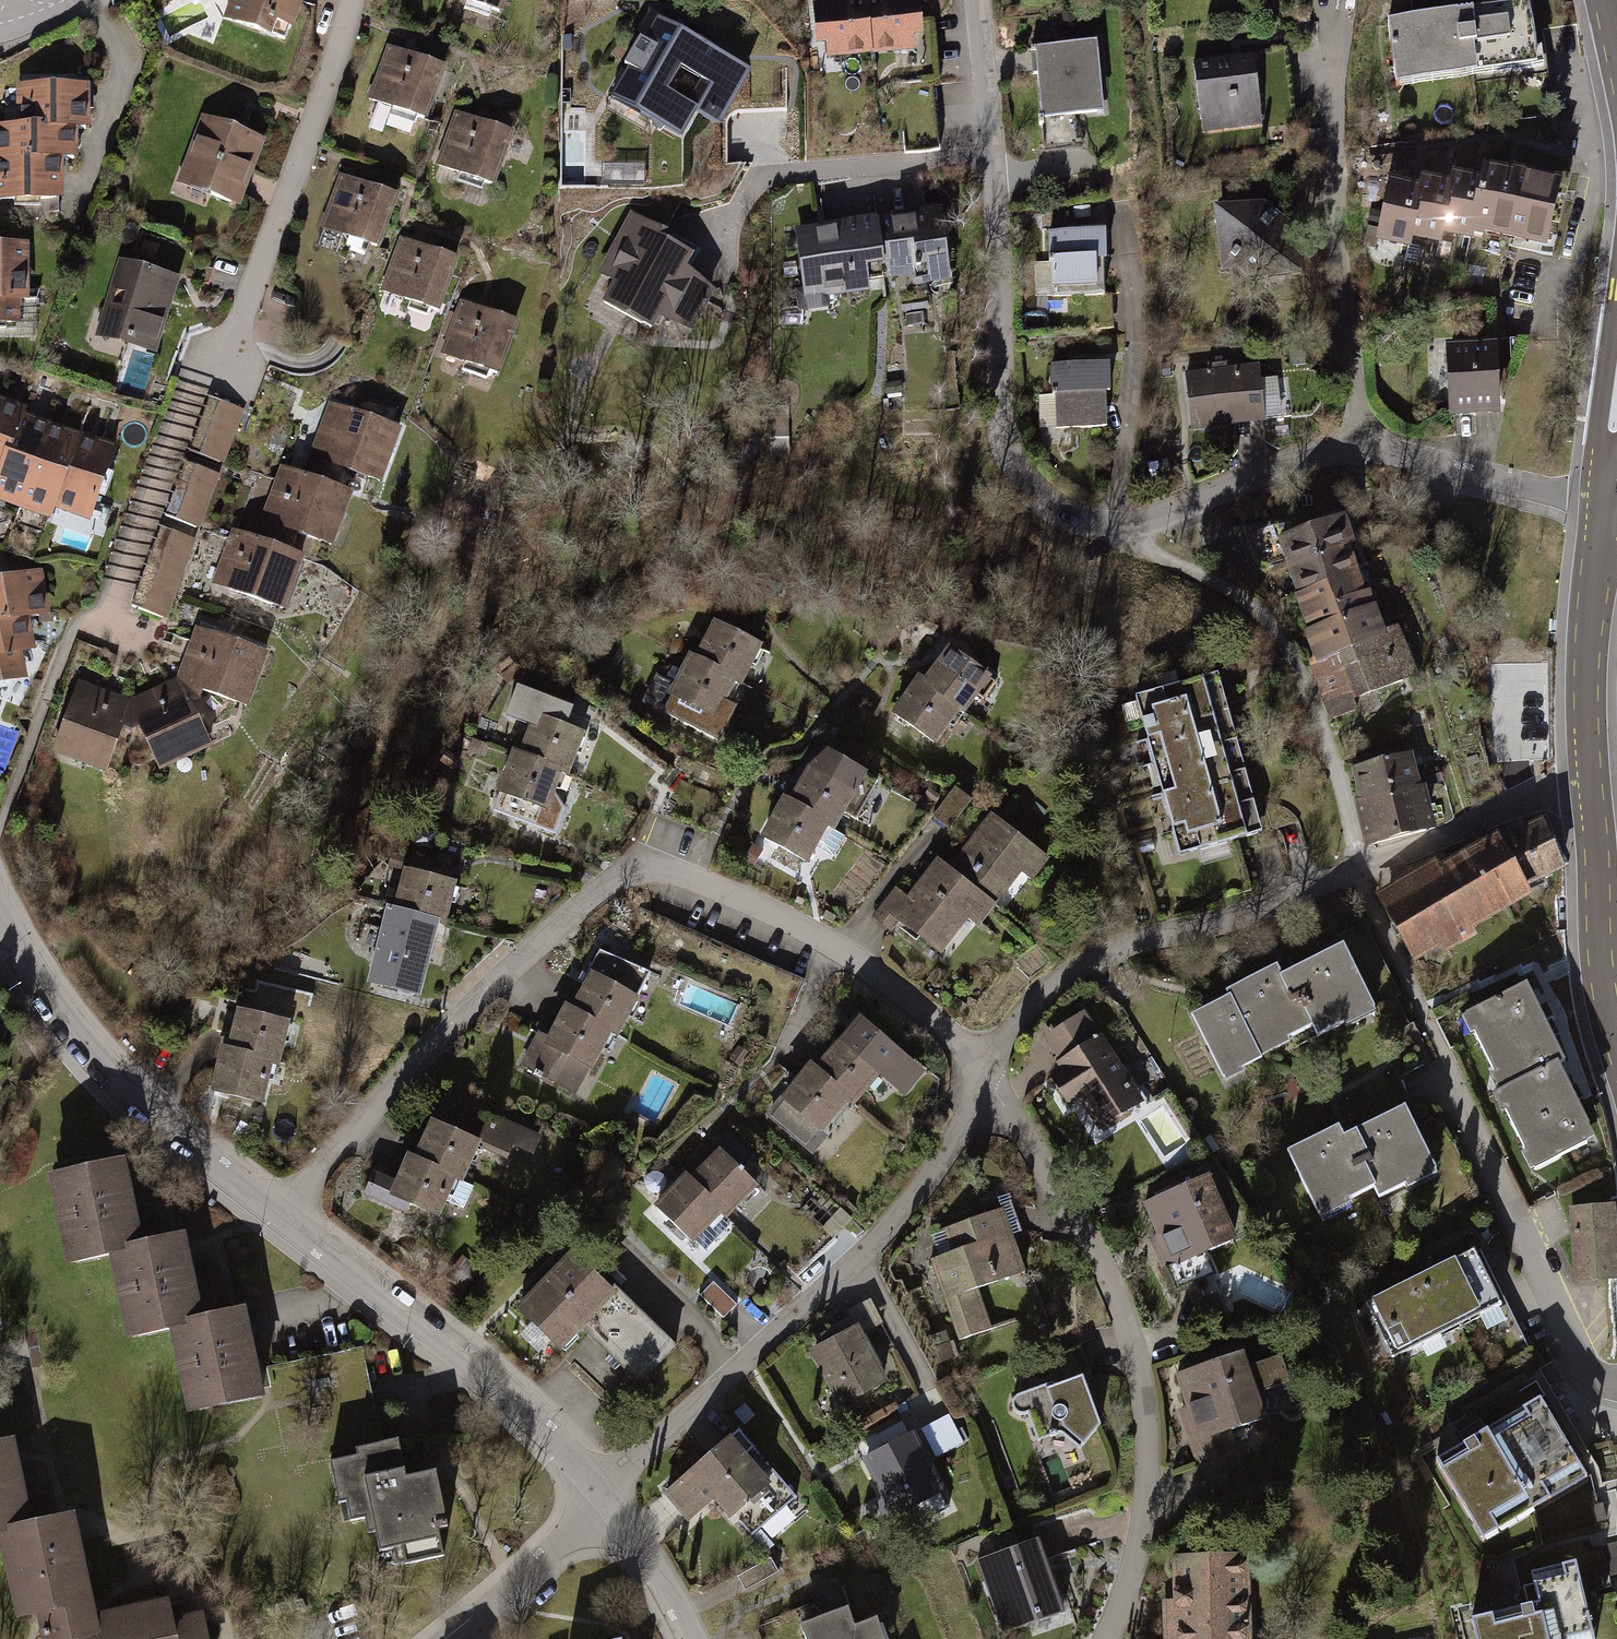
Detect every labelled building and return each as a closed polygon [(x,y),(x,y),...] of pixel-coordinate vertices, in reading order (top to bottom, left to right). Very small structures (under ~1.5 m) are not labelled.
[(303,0),(230,0),(224,15),(288,39),(303,0)] [(503,9),(506,0),(473,0),(503,9)] [(920,0),(813,0),(817,44),(826,44),(827,55),(924,46),(920,0)] [(1535,63),(1528,1),(1386,18),(1394,79),(1535,63)] [(743,69),(658,21),(614,98),(650,119),(665,94),(712,122),(743,69)] [(1103,109),(1099,38),(1035,44),(1045,150),(1078,145),(1073,112),(1103,109)] [(443,64),(390,44),(371,95),(424,115),(443,64)] [(1262,122),(1252,53),(1193,61),(1202,131),(1262,122)] [(19,84),(20,117),(0,117),(0,198),(65,197),(63,154),(76,154),(75,122),(86,122),(85,82),(19,84)] [(495,184),(514,130),(455,110),(435,164),(495,184)] [(264,138),(200,115),(177,179),(242,202),(264,138)] [(1547,246),(1562,181),(1485,163),(1482,174),(1454,168),(1452,177),(1421,169),(1418,181),(1387,174),(1373,237),(1406,244),(1408,235),(1437,241),(1439,234),(1465,240),(1468,228),(1547,246)] [(397,192),(342,173),(322,226),(379,246),(397,192)] [(1263,199),(1211,206),(1220,268),(1242,284),(1297,272),(1290,221),(1263,199)] [(943,205),(793,226),(804,311),(832,308),(831,293),(871,289),(870,276),(892,274),(892,283),(950,277),(943,205)] [(672,230),(631,210),(599,271),(614,278),(602,301),(655,327),(660,314),(695,327),(716,287),(688,265),(694,251),(667,237),(672,230)] [(1110,257),(1109,226),(1050,228),(1051,260),(1035,262),(1035,296),(1107,293),(1106,257),(1110,257)] [(457,256),(401,237),(381,290),(440,308),(457,256)] [(158,244),(145,240),(139,255),(155,259),(158,244)] [(0,242),(0,321),(16,321),(16,298),(25,298),(25,242),(0,242)] [(176,274),(118,256),(92,336),(151,354),(176,274)] [(518,319),(460,298),(441,352),(499,372),(518,319)] [(1498,412),(1495,340),(1445,342),(1447,415),(1498,412)] [(1109,424),(1107,361),(1052,363),(1055,428),(1109,424)] [(1265,421),(1258,364),(1184,372),(1190,429),(1265,421)] [(466,367),(461,382),(484,390),(490,375),(466,367)] [(1265,378),(1267,415),(1283,415),(1281,377),(1265,378)] [(0,395),(0,496),(44,513),(47,505),(87,520),(115,447),(23,411),(25,405),(0,395)] [(244,404),(220,396),(200,453),(224,461),(244,404)] [(231,524),(211,578),(277,603),(298,548),(313,554),(319,539),(328,542),(347,490),(330,484),(338,462),(379,478),(398,426),(332,401),(306,472),(280,462),(254,532),(231,524)] [(219,469),(194,461),(175,516),(199,525),(219,469)] [(1357,541),(1348,511),(1278,535),(1307,628),(1304,629),(1315,657),(1307,660),(1329,718),(1358,707),(1355,697),(1421,673),(1398,624),(1388,628),(1372,587),(1368,589),(1352,543),(1357,541)] [(192,539),(168,531),(142,606),(166,614),(192,539)] [(0,576),(0,679),(26,675),(21,643),(34,641),(29,614),(46,611),(39,570),(0,576)] [(762,641),(714,617),(695,654),(738,674),(735,680),(742,683),(762,641)] [(128,697),(79,679),(54,747),(106,767),(122,724),(137,724),(159,769),(211,744),(189,698),(198,690),(248,709),(269,653),(197,626),(178,677),(128,697)] [(993,675),(948,643),(924,679),(962,708),(967,712),(993,675)] [(695,654),(689,651),(667,693),(670,694),(663,711),(722,737),(738,705),(726,700),(735,680),(738,674),(695,654)] [(924,679),(917,674),(892,711),(937,743),(962,708),(924,679)] [(1203,677),(1136,696),(1180,848),(1247,829),(1203,677)] [(572,705),(517,684),(504,717),(528,726),(519,750),(562,766),(560,772),(568,775),(585,730),(566,723),(572,705)] [(1420,777),(1413,749),(1409,750),(1407,743),(1355,759),(1357,765),(1352,767),(1360,799),(1355,800),(1367,846),(1438,825),(1426,784),(1422,785),(1420,777)] [(807,765),(789,797),(830,821),(828,825),(835,828),(868,770),(828,746),(807,765)] [(519,750),(512,748),(495,790),(546,809),(560,772),(562,766),(519,750)] [(1441,772),(1420,777),(1422,785),(1426,784),(1444,780),(1441,772)] [(789,797),(784,794),(761,835),(810,861),(828,825),(830,821),(789,797)] [(991,811),(951,864),(997,904),(1022,871),(1033,880),(1050,856),(991,811)] [(1437,857),(1378,892),(1418,960),(1537,895),(1531,884),(1569,866),(1546,815),(1504,835),(1501,829),(1441,863),(1437,857)] [(997,904),(938,855),(907,895),(896,887),(873,917),(890,932),(899,921),(942,952),(969,918),(979,926),(997,904)] [(457,880),(403,866),(392,907),(440,920),(438,927),(444,928),(457,880)] [(392,907),(386,906),(367,981),(421,994),(438,927),(440,920),(392,907)] [(1345,941),(1283,972),(1310,1025),(1316,1038),(1378,1009),(1345,941)] [(601,949),(570,1004),(613,1029),(621,1033),(639,995),(635,992),(647,971),(601,949)] [(1229,994),(1192,1013),(1225,1076),(1244,1069),(1242,1065),(1310,1025),(1283,972),(1278,962),(1227,988),(1229,994)] [(1529,981),(1464,1015),(1501,1090),(1494,1091),(1532,1169),(1598,1137),(1561,1059),(1567,1057),(1529,981)] [(570,1004),(565,1001),(547,1036),(537,1030),(521,1064),(576,1094),(613,1029),(570,1004)] [(289,1018),(235,1007),(226,1046),(272,1057),(271,1064),(278,1066),(289,1018)] [(1144,1099),(1086,1010),(1043,1037),(1061,1067),(1050,1074),(1070,1108),(1080,1101),(1098,1128),(1144,1099)] [(875,1062),(841,1034),(816,1065),(849,1095),(846,1099),(856,1106),(868,1089),(884,1101),(901,1077),(878,1058),(875,1062)] [(226,1046),(218,1043),(208,1090),(263,1102),(271,1064),(272,1057),(226,1046)] [(816,1065),(810,1060),(780,1097),(784,1100),(772,1117),(806,1146),(819,1129),(822,1131),(846,1099),(849,1095),(816,1065)] [(446,1094),(435,1119),(482,1139),(480,1143),(509,1156),(514,1146),(531,1154),(540,1134),(446,1094)] [(1340,1122),(1289,1149),(1319,1213),(1376,1186),(1381,1196),(1439,1168),(1405,1104),(1345,1132),(1340,1122)] [(435,1119),(430,1116),(413,1156),(406,1151),(389,1193),(438,1216),(455,1179),(461,1182),(480,1143),(482,1139),(435,1119)] [(719,1146),(690,1176),(724,1210),(730,1215),(757,1184),(742,1169),(755,1156),(730,1131),(718,1143),(719,1146)] [(129,1152),(47,1170),(69,1260),(112,1251),(129,1337),(172,1326),(189,1414),(267,1398),(248,1301),(206,1309),(190,1227),(146,1235),(129,1152)] [(690,1176),(685,1171),(653,1205),(692,1242),(724,1210),(690,1176)] [(1210,1172),(1146,1201),(1158,1233),(1148,1237),(1171,1288),(1215,1268),(1209,1252),(1239,1240),(1210,1172)] [(978,1293),(1026,1276),(1001,1210),(921,1240),(946,1306),(959,1339),(991,1327),(978,1293)] [(1616,1215),(1573,1217),(1577,1285),(1616,1283),(1616,1231),(1616,1215)] [(1475,1246),(1369,1304),(1398,1356),(1503,1299),(1475,1246)] [(614,1289),(568,1252),(514,1308),(560,1349),(583,1325),(614,1289)] [(736,1305),(713,1282),(701,1295),(723,1317),(736,1305)] [(667,1339),(614,1289),(583,1325),(638,1377),(667,1339)] [(837,1406),(887,1379),(856,1325),(810,1349),(837,1406)] [(1245,1350),(1177,1372),(1186,1406),(1178,1409),(1198,1468),(1203,1466),(1212,1498),(1249,1488),(1231,1432),(1266,1420),(1258,1393),(1291,1382),(1282,1354),(1250,1365),(1245,1350)] [(1027,1411),(1037,1440),(1061,1430),(1080,1446),(1102,1421),(1081,1376),(1044,1389),(1043,1384),(1020,1392),(1013,1397),(1013,1406),(1020,1411),(1027,1411)] [(1540,1399),(1437,1458),(1486,1543),(1589,1479),(1540,1399)] [(911,1431),(905,1420),(856,1444),(895,1518),(947,1490),(915,1429),(911,1431)] [(737,1429),(663,1495),(689,1521),(714,1500),(761,1552),(810,1513),(737,1429)] [(359,1453),(331,1460),(338,1500),(351,1498),(353,1518),(366,1516),(369,1532),(377,1530),(381,1547),(399,1546),(402,1565),(447,1553),(440,1525),(451,1523),(437,1468),(408,1473),(400,1437),(358,1446),(359,1453)] [(0,1445),(0,1535),(18,1623),(44,1618),(48,1638),(210,1638),(204,1612),(171,1619),(167,1597),(93,1612),(74,1512),(27,1521),(11,1442),(0,1445)] [(1002,1633),(1062,1612),(1038,1537),(976,1560),(1002,1633)] [(1172,1553),(1173,1599),(1162,1600),(1164,1638),(1253,1638),(1247,1552),(1172,1553)] [(1473,1619),(1478,1638),(1606,1638),(1585,1560),(1527,1576),(1535,1603),(1473,1619)] [(801,1624),(807,1638),(889,1638),(879,1612),(856,1620),(850,1605),(801,1624)]
